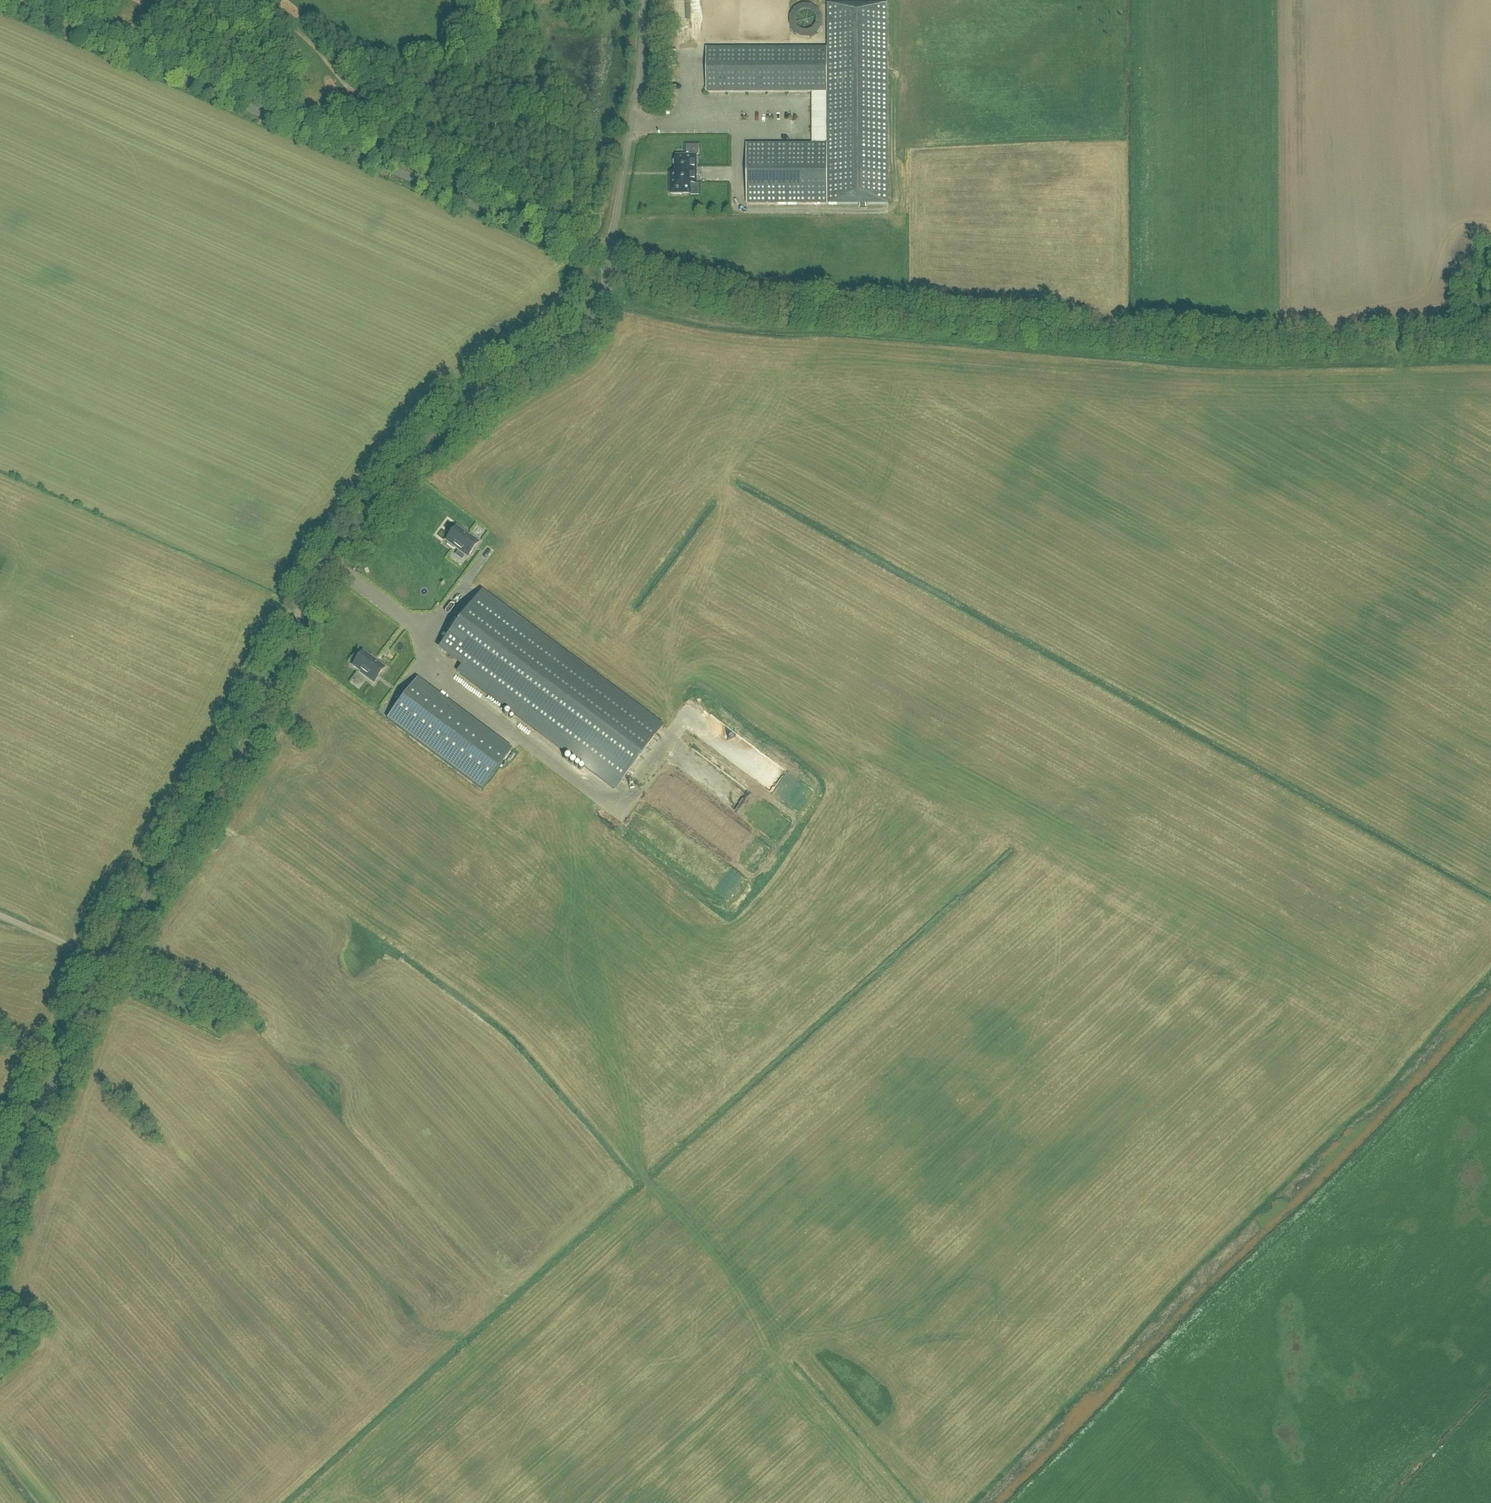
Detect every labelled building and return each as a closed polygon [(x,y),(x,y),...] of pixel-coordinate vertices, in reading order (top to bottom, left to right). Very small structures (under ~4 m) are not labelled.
[(888,205),(888,4),(827,5),(828,49),(707,49),(707,93),(812,93),(812,145),(747,145),(747,205),(888,205)] [(676,156),(676,174),(670,174),(670,194),(691,194),(691,185),(697,185),(696,156),(676,156)] [(473,532),(483,540),(489,530),(479,523),(473,532)] [(444,541),(447,542),(445,544),(452,549),(453,547),(466,557),(478,541),(468,534),(467,535),(455,526),(444,541)] [(481,594),(440,649),(463,666),(458,673),(615,789),(661,727),(481,594)] [(383,656),(393,663),(399,654),(389,647),(383,656)] [(353,667),(367,677),(366,678),(375,684),(386,669),(377,662),(378,660),(371,656),(370,657),(363,652),(353,667)] [(417,681),(389,719),(481,788),(509,750),(417,681)] [(693,872),(720,897),(737,879),(710,854),(693,872)]
